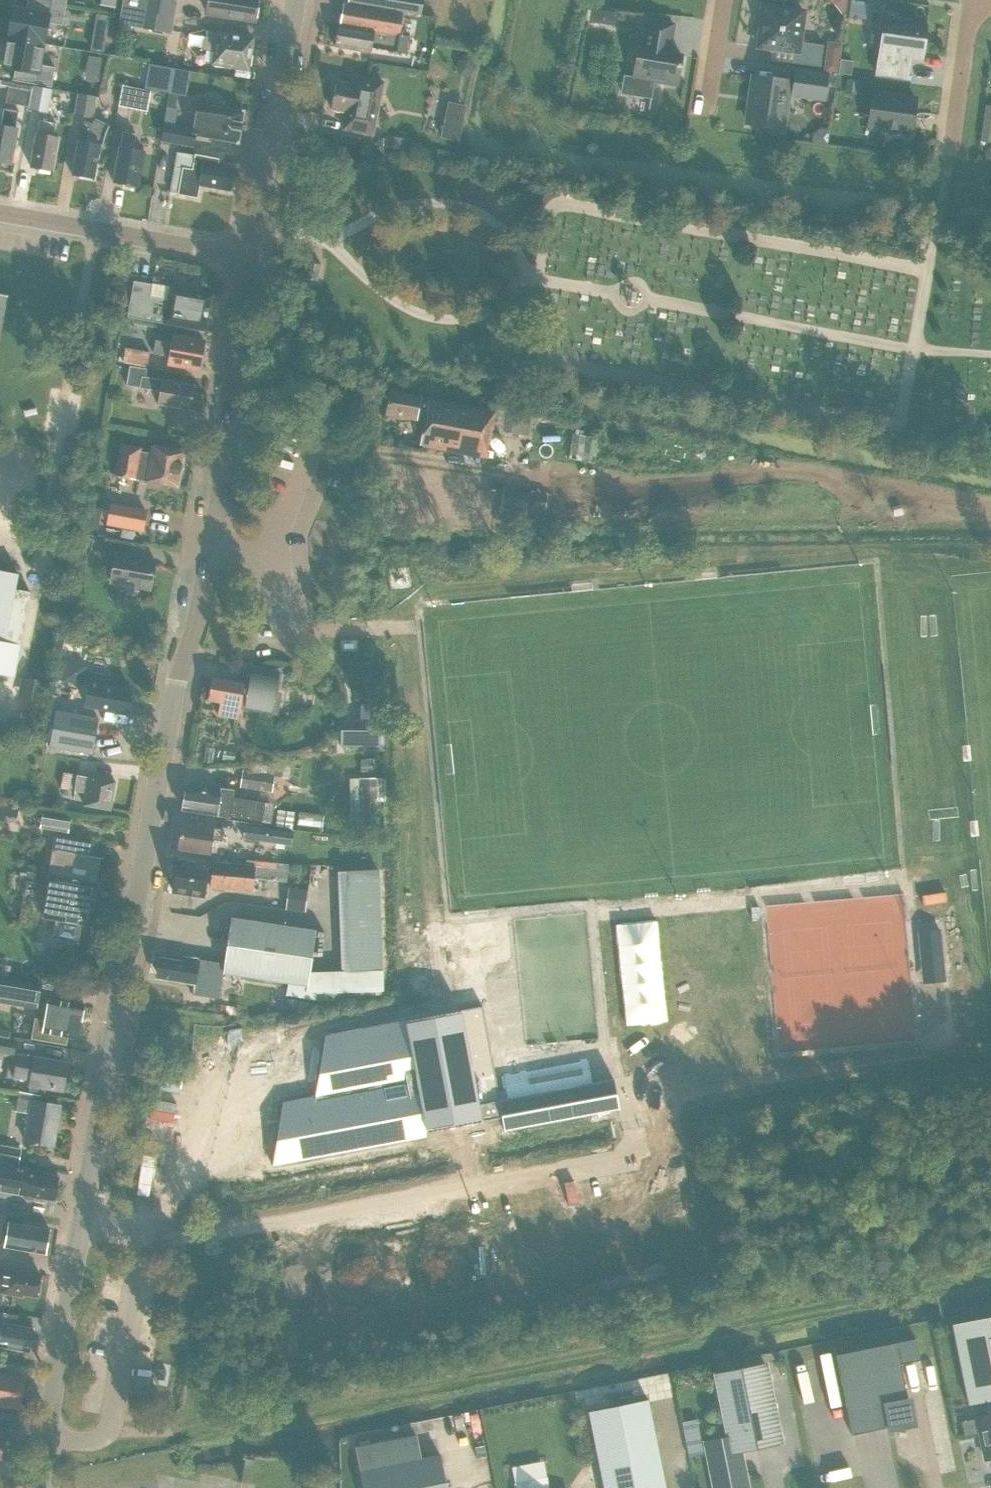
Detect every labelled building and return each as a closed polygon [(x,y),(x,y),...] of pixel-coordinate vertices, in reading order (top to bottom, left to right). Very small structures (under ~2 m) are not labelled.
[(175,17),(178,1),(174,0),(143,0),(141,11),(175,17)] [(208,13),(255,21),(258,0),(210,0),(208,13)] [(348,3),(420,14),(423,0),(349,0),(348,3)] [(873,21),(874,2),(851,2),(851,20),(873,21)] [(50,13),(13,7),(8,38),(45,44),(49,24),(63,27),(66,6),(52,3),(50,13)] [(399,35),(403,14),(343,3),(340,24),(339,24),(335,47),(370,53),(371,47),(396,51),(399,35)] [(820,67),(823,45),(800,42),(804,12),(781,9),(782,7),(762,4),(759,24),(762,24),(759,46),(794,51),(793,63),(820,67)] [(592,20),(616,23),(617,11),(594,8),(592,20)] [(172,34),(175,17),(141,11),(138,27),(172,34)] [(899,22),(885,20),(886,15),(885,15),(877,74),(908,79),(911,58),(922,60),(928,21),(926,20),(926,25),(912,23),(912,20),(899,18),(899,22)] [(625,77),(622,93),(652,98),(654,81),(677,85),(682,56),(669,54),(674,25),(648,20),(643,49),(638,48),(633,78),(625,77)] [(253,38),(219,33),(218,38),(206,36),(204,49),(216,51),(214,63),(248,69),(253,38)] [(104,53),(107,36),(93,34),(91,50),(104,53)] [(8,38),(2,68),(39,75),(37,85),(52,88),(55,67),(41,64),(45,44),(8,38)] [(93,57),(91,79),(100,80),(102,58),(93,57)] [(841,61),(839,75),(851,77),(853,63),(841,61)] [(147,88),(171,89),(172,65),(149,63),(147,88)] [(824,99),(828,72),(786,66),(784,81),(754,77),(748,123),(783,128),(787,94),(824,99)] [(373,136),(383,83),(352,77),(351,83),(338,80),(332,110),(345,112),(342,129),(373,136)] [(845,95),(859,96),(861,82),(847,80),(845,95)] [(31,90),(8,86),(8,90),(6,102),(29,106),(32,91),(31,90)] [(48,113),(52,90),(33,86),(28,110),(48,113)] [(133,109),(137,89),(122,86),(119,106),(133,109)] [(169,93),(151,90),(148,104),(166,107),(169,93)] [(895,131),(897,130),(912,132),(917,101),(872,94),(868,125),(884,128),(886,130),(895,131)] [(93,118),(97,98),(77,95),(74,114),(93,118)] [(461,139),(467,104),(449,101),(442,136),(461,139)] [(197,130),(175,126),(164,125),(161,140),(194,146),(196,135),(238,142),(243,112),(201,105),(197,124),(197,130)] [(986,105),(981,140),(990,142),(990,106),(986,105)] [(164,125),(175,126),(177,109),(167,107),(164,125)] [(19,111),(4,108),(1,126),(0,126),(0,162),(11,164),(17,129),(15,129),(19,111)] [(109,126),(94,118),(93,122),(83,121),(82,128),(81,128),(79,141),(78,141),(72,175),(95,179),(103,145),(105,135),(109,126)] [(54,137),(56,124),(39,121),(37,134),(36,134),(31,167),(52,171),(58,138),(54,137)] [(133,150),(136,134),(123,132),(120,147),(119,147),(113,182),(138,186),(145,152),(133,150)] [(386,136),(384,149),(411,153),(413,140),(386,136)] [(195,155),(177,152),(170,192),(197,197),(199,185),(231,191),(235,168),(218,165),(219,159),(195,155)] [(317,281),(321,264),(308,261),(304,279),(317,281)] [(212,295),(200,293),(178,289),(176,303),(150,299),(152,286),(133,283),(127,317),(206,331),(212,295)] [(636,302),(637,292),(627,291),(626,300),(636,302)] [(8,295),(0,294),(0,338),(8,295)] [(199,370),(204,341),(174,335),(172,343),(155,340),(153,353),(170,356),(168,365),(199,370)] [(147,367),(150,352),(126,348),(123,362),(147,367)] [(190,409),(194,386),(145,377),(147,369),(130,366),(126,385),(160,391),(158,404),(190,409)] [(424,430),(430,399),(429,399),(420,398),(420,397),(390,392),(386,413),(415,418),(414,422),(419,429),(424,430)] [(430,399),(424,430),(421,447),(488,459),(490,451),(487,450),(489,440),(491,440),(496,411),(430,399)] [(519,434),(522,413),(506,411),(503,431),(519,434)] [(573,434),(571,458),(598,460),(600,436),(573,434)] [(152,453),(140,451),(141,448),(121,444),(115,476),(110,499),(130,503),(135,479),(178,487),(184,451),(153,445),(152,453)] [(544,520),(548,495),(504,488),(500,513),(544,520)] [(578,522),(581,491),(566,490),(563,520),(578,522)] [(150,510),(112,503),(108,523),(146,531),(150,510)] [(150,588),(155,561),(131,557),(133,543),(104,537),(101,552),(115,554),(110,581),(150,588)] [(15,677),(31,592),(15,589),(18,574),(0,571),(0,674),(15,677)] [(271,711),(277,677),(278,672),(247,666),(243,684),(212,678),(209,700),(220,702),(218,715),(238,719),(242,697),(246,698),(244,706),(271,711)] [(308,680),(324,680),(324,670),(307,670),(308,680)] [(128,713),(132,691),(106,687),(108,676),(90,673),(85,704),(98,706),(98,708),(128,713)] [(382,747),(382,705),(362,704),(362,729),(341,729),(341,746),(382,747)] [(50,747),(93,755),(99,718),(57,710),(50,747)] [(360,771),(375,771),(374,760),(360,760),(360,771)] [(273,792),(275,775),(243,770),(240,787),(273,792)] [(71,790),(73,774),(64,772),(62,788),(71,790)] [(111,810),(116,782),(77,775),(74,791),(86,793),(84,805),(111,810)] [(359,827),(377,827),(376,778),(359,778),(359,827)] [(245,825),(261,828),(262,821),(271,822),(274,805),(236,800),(236,801),(232,800),(233,790),(221,789),(221,793),(186,788),(182,810),(229,817),(230,811),(235,811),(234,816),(246,818),(245,825)] [(69,833),(71,817),(43,812),(40,828),(69,833)] [(222,841),(224,830),(213,828),(214,827),(182,823),(178,849),(209,854),(212,839),(222,841)] [(269,829),(261,828),(245,825),(243,838),(267,842),(269,829)] [(77,944),(81,923),(90,925),(102,858),(65,851),(67,839),(55,837),(49,869),(52,869),(44,917),(56,919),(53,932),(58,941),(77,944)] [(275,868),(255,866),(213,861),(212,867),(209,866),(209,865),(193,862),(193,865),(177,862),(172,890),(193,893),(192,896),(202,897),(202,895),(204,895),(207,883),(211,883),(210,887),(253,891),(254,879),(287,882),(288,864),(275,863),(275,868)] [(384,991),(383,971),(380,870),(340,872),(344,973),(308,974),(315,930),(232,917),(224,973),(289,983),(287,996),(317,1000),(334,999),(334,992),(384,991)] [(940,955),(920,957),(923,981),(943,979),(940,955)] [(224,963),(198,959),(183,956),(182,961),(160,957),(157,973),(163,974),(162,979),(193,984),(192,994),(219,998),(224,963)] [(36,1008),(40,987),(0,980),(0,1002),(36,1008)] [(281,1009),(299,1011),(300,1001),(282,998),(281,1009)] [(49,999),(43,1032),(55,1034),(78,1038),(81,1021),(85,1018),(87,1009),(84,1005),(61,1001),(60,1001),(49,999)] [(281,1105),(272,1169),(428,1138),(427,1130),(471,1121),(472,1124),(502,1118),(505,1131),(618,1108),(612,1079),(592,1082),(588,1065),(502,1082),(503,1089),(498,1090),(481,1007),(326,1036),(313,1099),(281,1105)] [(16,1040),(0,1038),(0,1053),(14,1055),(16,1040)] [(63,1090),(68,1063),(18,1055),(14,1076),(31,1079),(29,1090),(41,1092),(42,1086),(63,1090)] [(53,1146),(60,1106),(40,1102),(41,1095),(20,1091),(16,1112),(30,1114),(25,1141),(53,1146)] [(21,1149),(0,1145),(0,1160),(18,1163),(21,1149)] [(15,1177),(16,1170),(3,1168),(0,1182),(0,1191),(26,1195),(26,1198),(35,1200),(36,1197),(54,1200),(58,1177),(27,1172),(26,1179),(15,1177)] [(49,1229),(6,1222),(7,1215),(0,1214),(0,1235),(1,1235),(1,1234),(7,1234),(5,1246),(46,1253),(49,1229)] [(27,1271),(6,1268),(5,1274),(0,1273),(0,1305),(1,1305),(3,1293),(23,1296),(23,1293),(38,1296),(42,1277),(27,1274),(27,1271)] [(16,1325),(18,1316),(0,1313),(0,1346),(29,1351),(33,1328),(16,1325)] [(951,1324),(968,1404),(987,1401),(989,1412),(974,1415),(984,1461),(990,1459),(990,1316),(951,1324)] [(908,1402),(900,1364),(920,1360),(915,1339),(836,1355),(852,1435),(892,1427),(893,1427),(913,1423),(909,1402),(908,1402)] [(743,1450),(781,1442),(765,1364),(716,1374),(729,1436),(703,1441),(712,1487),(751,1487),(743,1450)] [(159,1369),(157,1379),(165,1380),(166,1370),(159,1369)] [(0,1374),(0,1405),(19,1408),(24,1378),(0,1374)] [(648,1400),(589,1412),(604,1487),(666,1487),(648,1400)] [(362,1431),(363,1440),(417,1432),(416,1422),(362,1431)] [(440,1454),(422,1458),(417,1434),(356,1446),(361,1471),(364,1487),(447,1487),(440,1454)] [(534,1478),(514,1482),(516,1487),(536,1487),(534,1478)]
